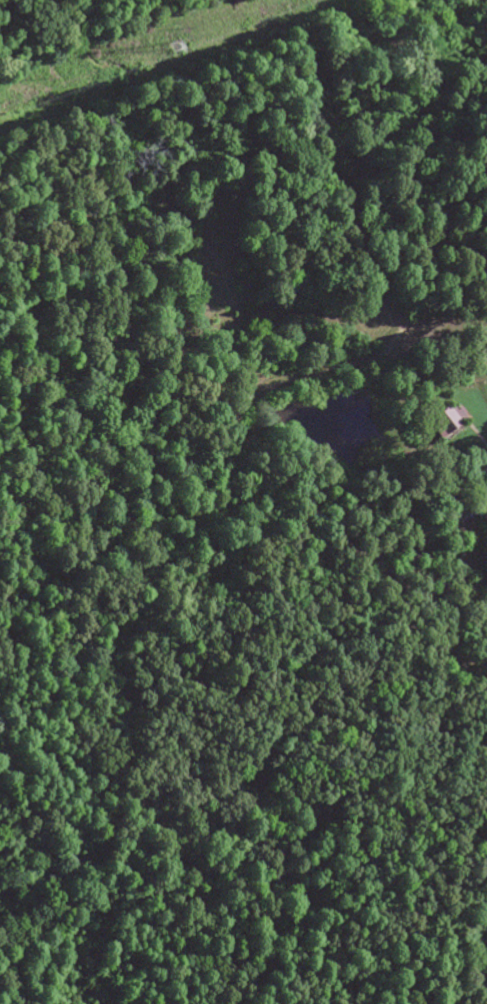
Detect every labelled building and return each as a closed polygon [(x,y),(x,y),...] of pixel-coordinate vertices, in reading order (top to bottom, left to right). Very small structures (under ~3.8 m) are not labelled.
[(436,424),(448,429),(453,417),(440,412),(436,424)]
